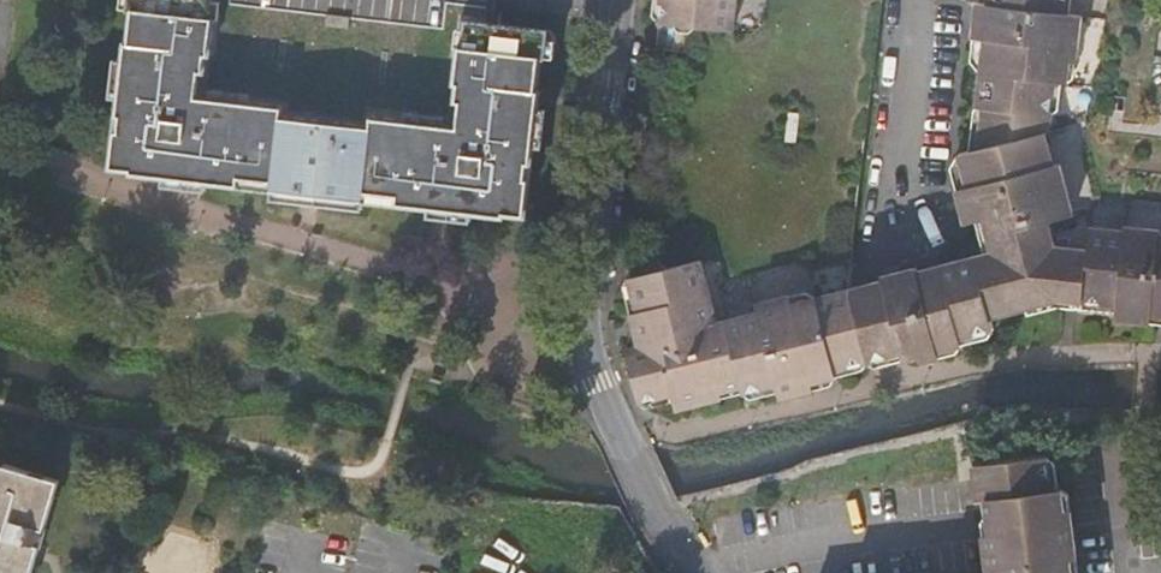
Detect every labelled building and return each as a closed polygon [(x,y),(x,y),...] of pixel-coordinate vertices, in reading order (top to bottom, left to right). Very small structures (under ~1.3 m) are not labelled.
[(230,184),(231,176),(265,180),(264,188),(353,200),(354,191),(388,196),(387,204),(493,217),(493,214),(515,217),(520,179),(516,179),(518,164),(522,164),(531,91),(528,90),(531,56),(535,56),(538,31),(457,21),(454,46),(449,45),(444,83),(448,83),(446,101),(450,101),(448,126),(363,115),(362,126),(273,115),(274,105),(190,94),(193,70),(199,70),(201,52),(204,53),(208,15),(204,15),(206,0),(124,0),(123,5),(126,5),(121,40),(118,40),(109,112),(112,113),(110,129),(107,128),(103,165),(124,168),(124,171),(230,184)] [(981,4),(970,2),(967,37),(978,38),(972,106),(985,108),(980,149),(958,155),(966,190),(952,194),(959,227),(972,224),(979,257),(913,273),(912,269),(887,275),(878,278),(879,282),(759,313),(761,319),(723,329),(703,254),(632,272),(639,300),(632,301),(640,334),(626,338),(641,394),(674,386),(679,402),(776,376),(779,386),(897,355),(898,361),(905,359),(914,357),(915,363),(934,358),(933,352),(958,348),(956,341),(990,332),(986,319),(1052,302),(1083,306),(1115,309),(1115,319),(1148,324),(1149,318),(1160,319),(1160,0),(982,0),(981,4)] [(654,46),(688,50),(690,24),(731,28),(733,0),(660,0),(654,46)] [(58,477),(0,460),(0,572),(29,572),(58,477)] [(1065,563),(1070,563),(1065,514),(1057,515),(1054,491),(1045,492),(1042,461),(967,468),(971,502),(977,502),(979,535),(974,536),(978,572),(1066,572),(1065,563)]
